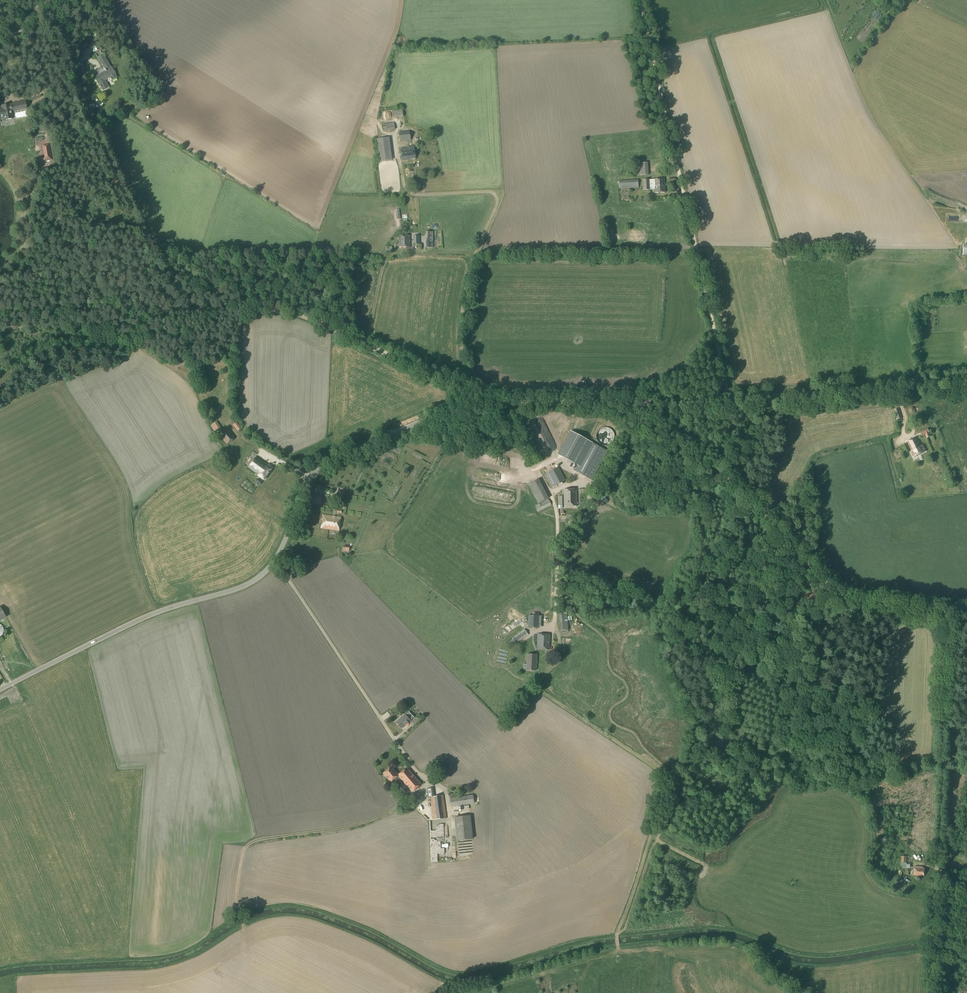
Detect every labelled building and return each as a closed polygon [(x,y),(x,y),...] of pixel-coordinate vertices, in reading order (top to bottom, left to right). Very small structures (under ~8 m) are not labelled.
[(110,68),(103,55),(98,58),(106,71),(95,78),(98,84),(99,84),(102,90),(108,86),(104,80),(110,77),(112,80),(117,78),(114,74),(115,74),(111,68),(110,68)] [(12,112),(27,109),(25,101),(11,104),(3,105),(3,108),(0,108),(0,119),(4,119),(4,121),(13,119),(12,112)] [(393,118),(403,117),(402,109),(392,110),(393,118)] [(383,131),(395,130),(394,123),(382,124),(383,131)] [(400,142),(411,141),(410,131),(399,132),(400,142)] [(379,162),(392,160),(389,137),(377,139),(379,162)] [(48,144),(42,145),(43,153),(51,152),(50,152),(49,145),(48,145),(48,144)] [(402,160),(416,158),(414,146),(407,147),(407,149),(401,149),(402,160)] [(640,175),(648,175),(648,163),(639,163),(640,175)] [(655,179),(655,181),(650,181),(650,180),(643,180),(644,190),(655,190),(655,193),(665,192),(664,179),(655,179)] [(619,189),(638,188),(638,180),(619,181),(619,189)] [(399,247),(410,247),(410,236),(399,236),(399,247)] [(216,434),(222,430),(217,422),(211,426),(216,434)] [(238,431),(242,428),(236,422),(233,425),(238,431)] [(226,445),(235,438),(228,429),(219,435),(226,445)] [(931,436),(928,429),(920,432),(921,436),(925,435),(926,438),(931,436)] [(608,451),(570,431),(557,456),(576,466),(573,470),(592,480),(608,451)] [(607,444),(609,444),(610,444),(611,443),(612,442),(613,441),(614,440),(614,439),(614,438),(614,437),(614,435),(614,434),(613,433),(612,433),(611,432),(610,431),(609,431),(608,431),(607,431),(606,431),(605,431),(604,432),(603,433),(602,434),(601,435),(601,436),(601,437),(601,438),(601,439),(602,440),(603,441),(603,442),(604,443),(605,443),(606,444),(607,444)] [(922,446),(917,437),(907,442),(912,451),(911,451),(912,453),(913,453),(914,457),(926,451),(923,445),(922,446)] [(268,465),(257,456),(249,468),(257,473),(256,474),(264,480),(273,467),(268,464),(268,465)] [(552,487),(565,481),(558,467),(545,474),(552,487)] [(538,503),(548,498),(538,479),(528,484),(538,503)] [(564,506),(577,506),(577,489),(564,489),(564,506)] [(321,505),(322,495),(313,494),(312,504),(321,505)] [(537,512),(551,505),(549,499),(535,506),(537,512)] [(339,530),(340,517),(323,515),(321,528),(339,530)] [(561,631),(568,630),(566,610),(559,611),(561,631)] [(541,616),(539,616),(529,615),(528,628),(538,628),(541,628),(541,616)] [(516,644),(528,635),(524,629),(512,638),(516,644)] [(549,650),(550,634),(538,634),(537,649),(549,650)] [(536,670),(537,655),(527,654),(527,670),(536,670)] [(405,715),(396,722),(401,729),(410,721),(414,717),(409,712),(405,715)] [(398,775),(391,767),(384,774),(391,782),(393,780),(396,783),(401,779),(412,792),(421,784),(407,768),(398,775)] [(434,797),(433,788),(427,789),(428,798),(430,797),(434,820),(447,819),(443,795),(434,797)] [(451,807),(474,804),(473,795),(450,798),(451,807)] [(924,876),(924,869),(923,869),(923,867),(915,867),(914,876),(924,876)]
